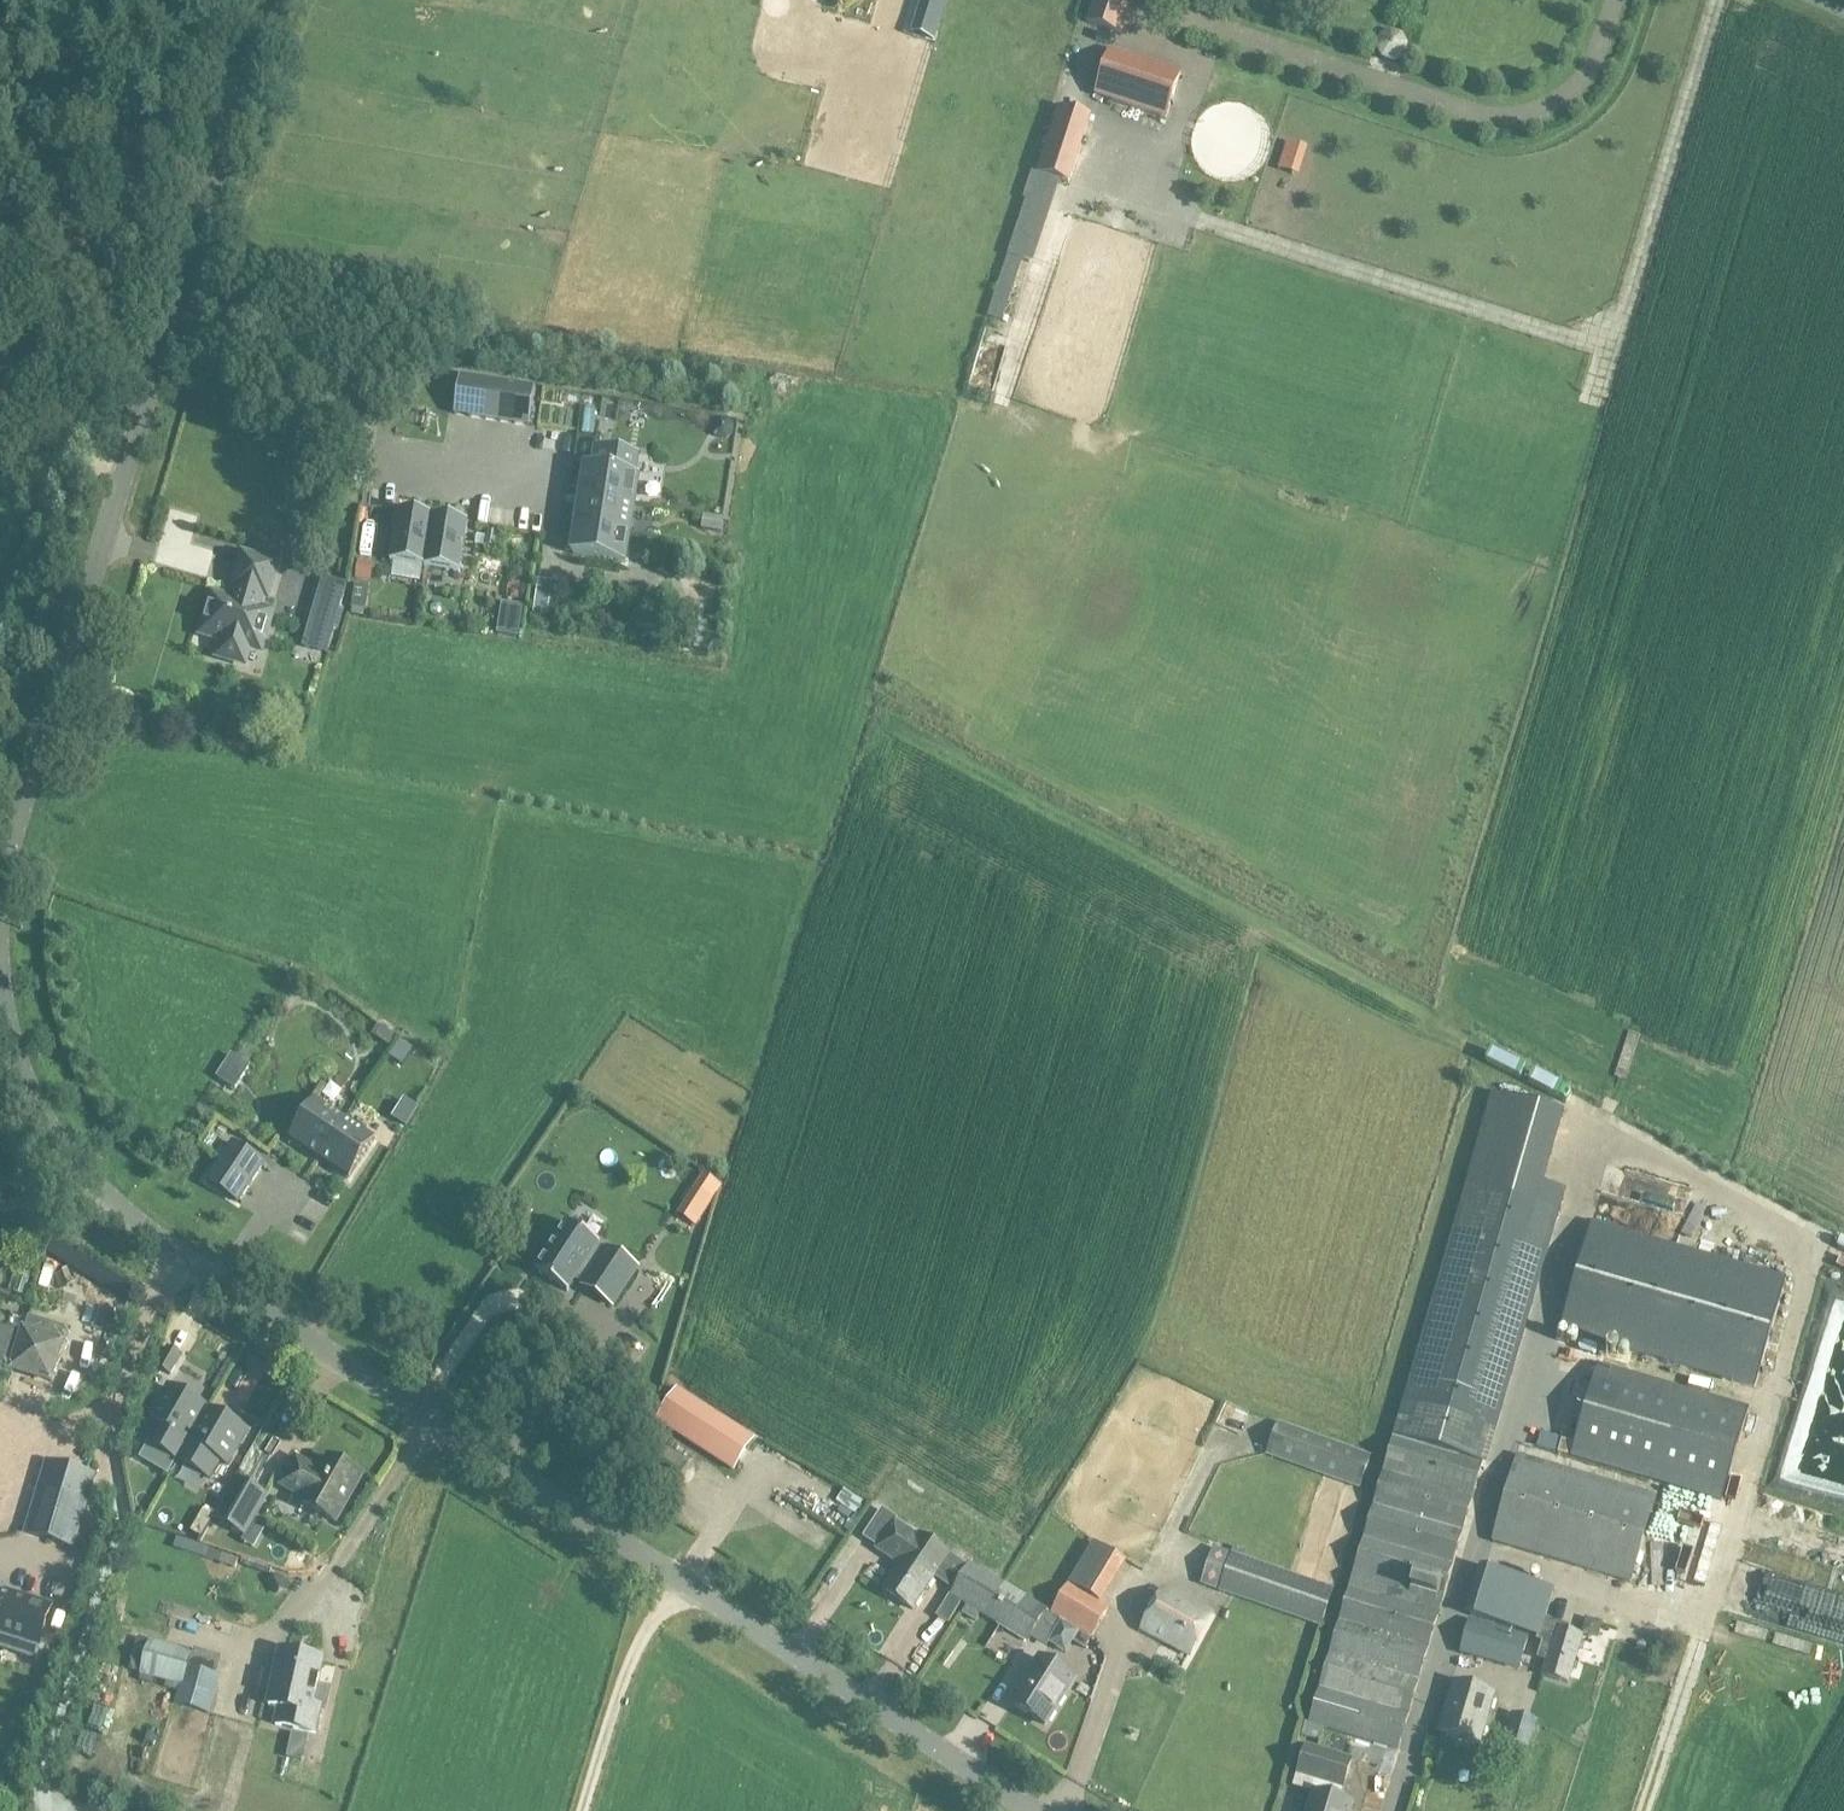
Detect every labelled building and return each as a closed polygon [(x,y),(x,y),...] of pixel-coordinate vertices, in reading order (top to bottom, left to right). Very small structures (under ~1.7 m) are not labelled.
[(1089,21),(1123,32),(1133,0),(1096,0),(1089,21)] [(1097,94),(1167,116),(1181,72),(1111,50),(1097,94)] [(1040,170),(1070,180),(1090,115),(1060,106),(1040,170)] [(469,416),(475,378),(460,376),(454,414),(469,416)] [(469,416),(484,419),(490,381),(475,378),(469,416)] [(505,383),(490,381),(484,419),(499,421),(505,383)] [(499,421),(514,423),(520,385),(505,383),(499,421)] [(529,426),(535,388),(520,385),(514,423),(529,426)] [(640,475),(589,467),(584,497),(635,505),(640,475)] [(579,525),(630,533),(635,505),(584,497),(579,525)] [(425,568),(433,517),(399,512),(390,562),(425,568)] [(425,568),(460,573),(467,522),(433,517),(425,568)] [(630,533),(579,525),(575,555),(626,563),(630,533)] [(203,634),(214,638),(218,641),(223,644),(219,657),(245,665),(249,648),(260,651),(271,614),(258,610),(262,596),(267,598),(276,566),(245,557),(235,589),(244,591),(240,605),(214,597),(203,634)] [(327,653),(346,587),(322,580),(303,646),(327,653)] [(364,613),(368,588),(354,586),(350,610),(364,613)] [(518,636),(520,622),(522,606),(502,603),(499,618),(497,633),(518,636)] [(234,1091),(248,1069),(231,1057),(216,1079),(234,1091)] [(288,1145),(317,1164),(343,1124),(314,1105),(313,1106),(288,1144),(288,1145)] [(372,1143),(343,1124),(317,1164),(346,1183),(346,1182),(371,1144),(372,1143)] [(232,1143),(219,1163),(251,1184),(264,1164),(232,1143)] [(251,1184),(219,1163),(206,1182),(238,1203),(251,1184)] [(714,1197),(695,1185),(677,1214),(696,1226),(714,1197)] [(583,1286),(612,1305),(637,1268),(607,1249),(606,1251),(598,1246),(599,1244),(567,1222),(535,1271),(567,1292),(578,1276),(586,1282),(583,1286)] [(1562,1332),(1757,1391),(1789,1283),(1594,1223),(1562,1332)] [(23,1331),(11,1369),(49,1381),(61,1343),(23,1331)] [(159,1371),(170,1377),(178,1361),(168,1355),(159,1371)] [(1599,1367),(1573,1459),(1719,1501),(1746,1410),(1599,1367)] [(147,1443),(179,1461),(208,1410),(168,1388),(150,1420),(158,1425),(147,1443)] [(753,1439),(678,1390),(658,1421),(733,1470),(753,1439)] [(1407,1399),(1395,1439),(1482,1465),(1488,1466),(1499,1426),(1407,1399)] [(247,1433),(208,1410),(179,1461),(210,1479),(221,1461),(229,1465),(247,1433)] [(1278,1425),(1266,1459),(1357,1491),(1369,1457),(1278,1425)] [(1482,1465),(1395,1439),(1392,1438),(1309,1727),(1397,1751),(1482,1465)] [(1655,1498),(1516,1456),(1491,1541),(1629,1583),(1655,1498)] [(302,1503),(335,1522),(361,1478),(348,1471),(351,1466),(346,1464),(341,1462),(337,1462),(331,1462),(327,1459),(319,1474),(295,1460),(281,1485),(304,1499),(302,1503)] [(73,1547),(93,1478),(47,1464),(27,1533),(73,1547)] [(266,1497),(236,1480),(215,1518),(245,1535),(266,1497)] [(214,1514),(204,1509),(191,1531),(202,1537),(214,1514)] [(918,1539),(914,1536),(897,1523),(898,1522),(885,1512),(870,1533),(883,1542),(877,1550),(899,1567),(882,1591),(910,1610),(947,1557),(919,1537),(918,1539)] [(1051,1611),(1050,1614),(1094,1640),(1113,1609),(1103,1603),(1128,1562),(1099,1544),(1056,1614),(1051,1611)] [(1320,1626),(1333,1590),(1232,1555),(1220,1592),(1320,1626)] [(1050,1614),(1051,1611),(972,1563),(952,1595),(1028,1644),(1032,1638),(1034,1640),(1050,1614)] [(1485,1570),(1471,1617),(1533,1636),(1547,1588),(1485,1570)] [(50,1610),(0,1594),(0,1633),(39,1645),(50,1610)] [(1143,1629),(1187,1655),(1207,1619),(1163,1594),(1143,1629)] [(1087,1651),(1094,1640),(1050,1614),(1034,1640),(1047,1648),(1050,1643),(1066,1654),(1073,1643),(1087,1651)] [(1538,1638),(1537,1640),(1543,1642),(1538,1659),(1547,1661),(1543,1674),(1542,1677),(1565,1684),(1569,1686),(1569,1685),(1584,1637),(1582,1636),(1567,1632),(1569,1626),(1547,1619),(1544,1618),(1538,1637),(1538,1638)] [(1470,1622),(1460,1654),(1519,1671),(1528,1639),(1470,1622)] [(193,1687),(203,1655),(193,1652),(195,1645),(167,1636),(167,1634),(154,1630),(140,1674),(142,1675),(137,1692),(154,1698),(160,1680),(183,1687),(185,1684),(193,1687)] [(275,1726),(291,1730),(314,1735),(320,1710),(312,1709),(322,1664),(280,1654),(268,1707),(279,1709),(275,1726)] [(1040,1659),(1012,1704),(1045,1725),(1073,1679),(1040,1659)] [(1492,1696),(1452,1684),(1437,1732),(1478,1744),(1492,1696)] [(1529,1752),(1538,1721),(1512,1714),(1503,1744),(1529,1752)] [(301,1759),(306,1735),(291,1732),(286,1756),(301,1759)] [(1340,1801),(1354,1759),(1306,1744),(1292,1787),(1311,1793),(1306,1810),(1347,1810),(1349,1804),(1340,1801)] [(61,1804),(31,1796),(28,1810),(59,1810),(61,1804)]
